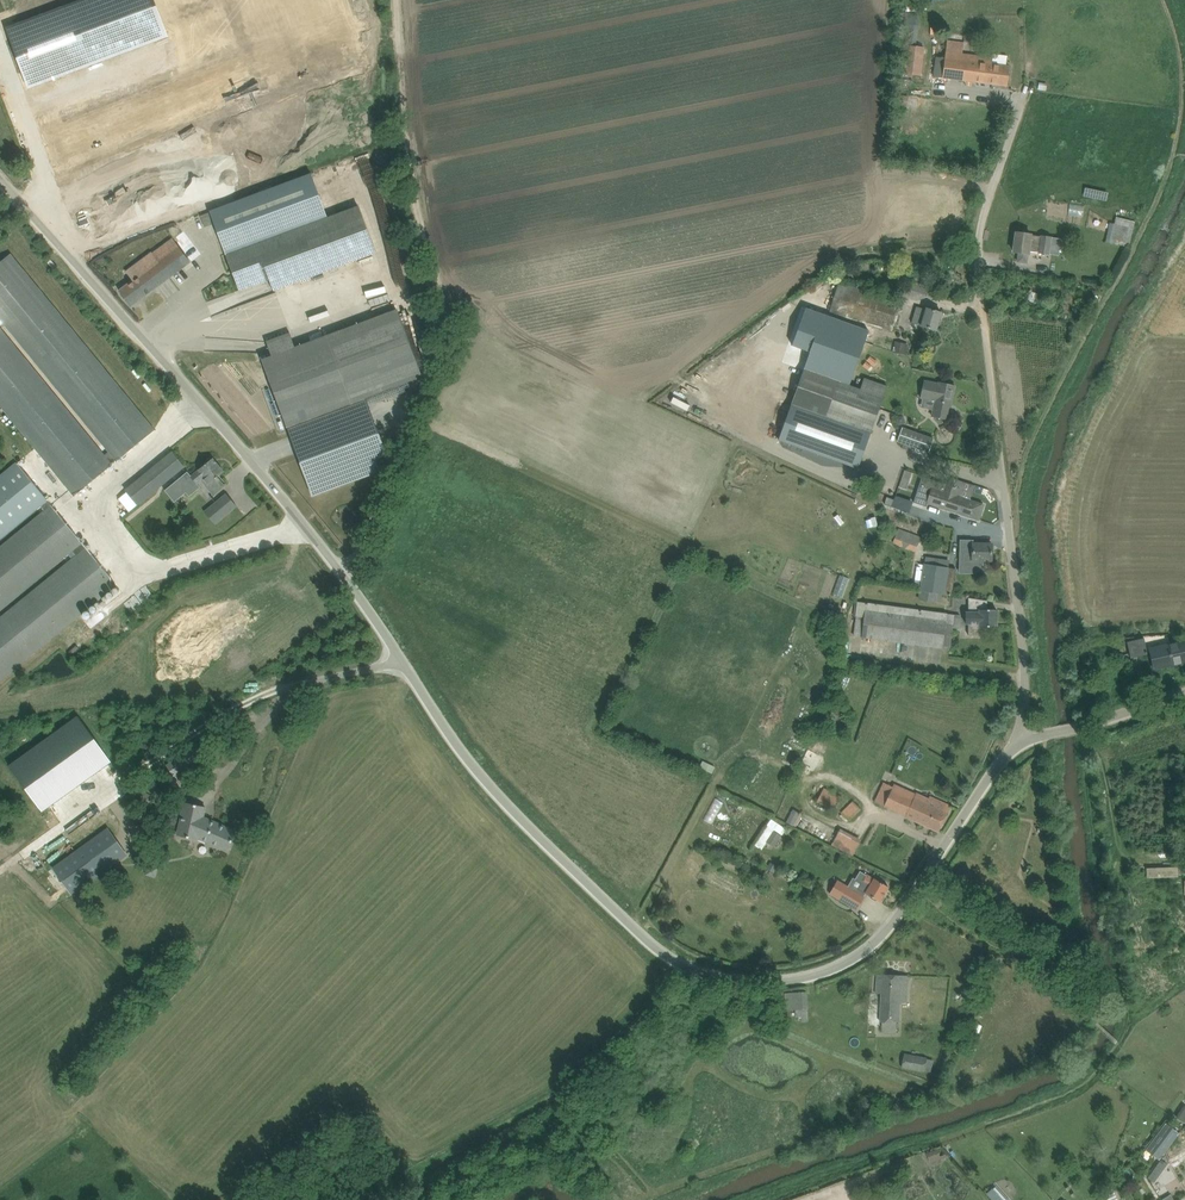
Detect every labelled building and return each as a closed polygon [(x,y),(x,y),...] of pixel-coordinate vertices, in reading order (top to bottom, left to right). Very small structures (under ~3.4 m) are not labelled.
[(28,89),(165,37),(151,0),(71,0),(4,25),(28,89)] [(1007,86),(1007,85),(1010,66),(992,64),(993,58),(962,54),(963,43),(947,41),(945,58),(936,56),(933,77),(979,83),(979,82),(1007,86)] [(903,74),(921,76),(924,48),(900,44),(898,64),(904,65),(903,74)] [(77,176),(98,232),(235,181),(214,124),(77,176)] [(209,210),(239,292),(270,281),(274,292),(403,244),(367,152),(209,210)] [(1129,246),(1136,221),(1113,215),(1107,240),(1129,246)] [(1032,235),(1016,232),(1014,252),(1019,253),(1018,261),(1027,263),(1028,254),(1030,254),(1030,252),(1038,253),(1038,254),(1049,255),(1052,237),(1041,235),(1041,237),(1032,235)] [(132,307),(190,262),(172,238),(152,252),(151,252),(126,271),(133,280),(119,291),(132,307)] [(155,430),(11,254),(0,263),(0,326),(3,324),(109,452),(105,455),(0,326),(0,404),(75,496),(113,464),(112,464),(116,461),(117,462),(155,430)] [(903,303),(838,283),(830,311),(882,327),(894,331),(903,303)] [(926,309),(917,307),(912,323),(937,330),(942,313),(926,308),(926,309)] [(810,352),(804,369),(779,440),(859,468),(888,386),(864,378),(860,389),(850,385),(869,331),(805,308),(791,345),(810,352)] [(397,310),(263,359),(288,426),(422,377),(397,310)] [(930,351),(932,346),(932,344),(929,342),(927,343),(924,347),(924,349),(927,351),(930,351)] [(773,350),(793,356),(795,350),(775,344),(773,350)] [(895,344),(893,351),(906,354),(907,346),(895,344)] [(871,356),(867,360),(872,365),(876,360),(871,356)] [(872,366),(866,361),(863,366),(868,370),(872,366)] [(935,401),(932,416),(946,419),(949,404),(952,404),(955,386),(939,382),(939,384),(925,381),(921,398),(935,401)] [(898,441),(918,448),(929,452),(934,439),(902,428),(898,441)] [(126,490),(138,505),(185,467),(173,452),(126,490)] [(200,470),(186,481),(182,477),(159,495),(169,507),(180,497),(184,501),(195,492),(192,489),(206,477),(211,484),(209,485),(215,493),(227,484),(220,476),(224,472),(213,458),(199,469),(200,470)] [(42,506),(47,502),(48,501),(16,462),(0,475),(0,540),(42,506)] [(911,473),(905,471),(903,477),(909,480),(911,473)] [(958,488),(947,484),(947,485),(922,477),(914,503),(926,507),(927,504),(979,520),(984,505),(956,496),(958,488)] [(896,496),(893,507),(907,511),(911,501),(896,496)] [(892,507),(894,499),(887,497),(884,504),(892,507)] [(73,551),(82,544),(51,505),(51,506),(47,502),(42,506),(45,510),(0,547),(0,611),(73,551)] [(203,512),(212,524),(224,515),(214,503),(203,512)] [(915,552),(921,537),(899,529),(893,543),(915,552)] [(992,544),(973,543),(973,544),(963,543),(963,553),(973,553),(972,560),(992,560),(992,544)] [(117,586),(86,547),(82,544),(73,551),(77,555),(0,618),(0,681),(117,586)] [(956,569),(948,567),(924,564),(920,591),(952,596),(956,569)] [(839,574),(833,593),(843,596),(849,577),(839,574)] [(902,642),(907,608),(858,602),(858,603),(856,603),(854,615),(856,616),(865,617),(862,637),(902,642)] [(966,613),(966,622),(969,622),(969,633),(982,634),(982,627),(997,627),(997,609),(982,609),(982,607),(969,606),(969,613),(966,613)] [(953,625),(954,615),(954,614),(907,608),(902,642),(943,648),(943,646),(950,647),(953,628),(953,625)] [(1149,655),(1145,639),(1128,643),(1132,659),(1149,655)] [(1150,650),(1154,669),(1155,669),(1154,666),(1164,664),(1164,666),(1184,662),(1184,642),(1150,650)] [(1100,662),(1102,672),(1116,669),(1114,659),(1100,662)] [(10,764),(43,811),(112,762),(79,715),(10,764)] [(190,759),(202,756),(200,746),(188,749),(190,759)] [(185,767),(191,763),(184,754),(179,758),(174,761),(167,766),(174,775),(180,771),(185,767)] [(700,767),(712,773),(715,766),(703,761),(700,767)] [(885,806),(939,831),(950,805),(930,796),(929,799),(894,784),(889,794),(885,806)] [(834,810),(840,798),(823,789),(817,802),(834,810)] [(141,798),(150,803),(154,797),(145,791),(141,798)] [(228,852),(237,830),(205,817),(207,807),(184,802),(177,835),(200,840),(228,852)] [(849,820),(861,809),(854,802),(842,814),(849,820)] [(803,814),(801,813),(793,809),(786,822),(796,827),(803,814)] [(52,867),(73,895),(129,855),(108,827),(52,867)] [(855,853),(863,839),(841,827),(833,842),(855,853)] [(773,831),(766,841),(774,847),(781,836),(773,831)] [(771,862),(767,869),(774,873),(778,866),(771,862)] [(1178,866),(1148,867),(1148,876),(1178,875),(1178,866)] [(889,887),(874,878),(867,874),(866,875),(860,871),(855,879),(861,883),(858,888),(865,892),(865,893),(880,902),(889,887)] [(831,892),(830,893),(857,909),(864,896),(844,884),(837,896),(831,893),(832,893),(831,892)] [(882,1032),(896,1032),(896,1023),(900,1023),(901,1003),(907,1003),(908,975),(877,974),(877,993),(882,993),(881,1022),(883,1022),(882,1032)] [(785,1010),(795,1010),(796,1017),(802,1017),(802,1021),(809,1021),(808,1009),(807,991),(790,992),(790,993),(784,993),(785,1010)] [(964,1047),(972,1050),(982,1026),(974,1022),(964,1047)] [(932,1071),(934,1060),(927,1058),(928,1058),(906,1054),(903,1066),(925,1070),(932,1071)] [(1166,1123),(1150,1143),(1163,1153),(1179,1133),(1166,1123)] [(930,1160),(940,1156),(937,1149),(927,1153),(930,1160)] [(1183,1158),(1184,1156),(1184,1149),(1174,1156),(1169,1159),(1172,1164),(1183,1158)] [(1156,1179),(1166,1163),(1160,1159),(1149,1175),(1156,1179)] [(997,1185),(987,1194),(993,1199),(1010,1199),(997,1185)]
